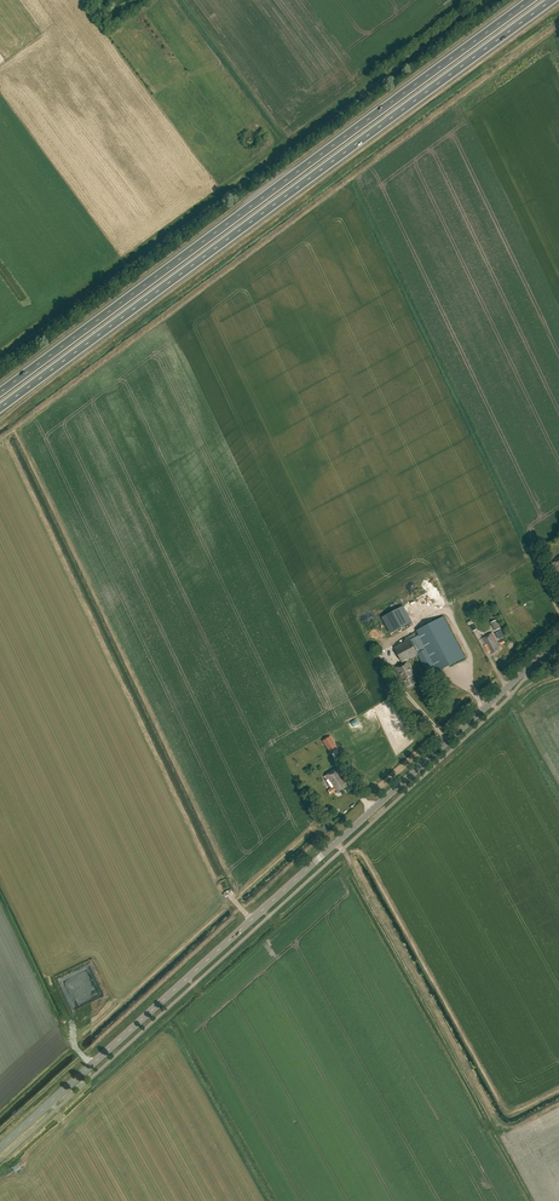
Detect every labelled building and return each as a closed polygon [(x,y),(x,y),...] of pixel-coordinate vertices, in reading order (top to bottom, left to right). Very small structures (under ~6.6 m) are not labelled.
[(419,634),(410,639),(418,655),(429,675),(437,670),(438,671),(465,658),(443,617),(417,630),(419,634)] [(496,619),(490,622),(495,631),(501,628),(496,619)] [(501,650),(493,633),(483,639),(487,646),(486,647),(489,653),(491,651),(493,654),(501,650)] [(418,655),(410,639),(394,647),(403,665),(395,670),(401,682),(403,681),(407,687),(417,682),(407,663),(406,664),(405,662),(418,655)] [(322,741),(330,753),(337,749),(330,736),(322,741)] [(346,784),(336,768),(324,777),(331,788),(327,790),(330,794),(335,790),(337,792),(346,786),(345,785),(346,784)]
